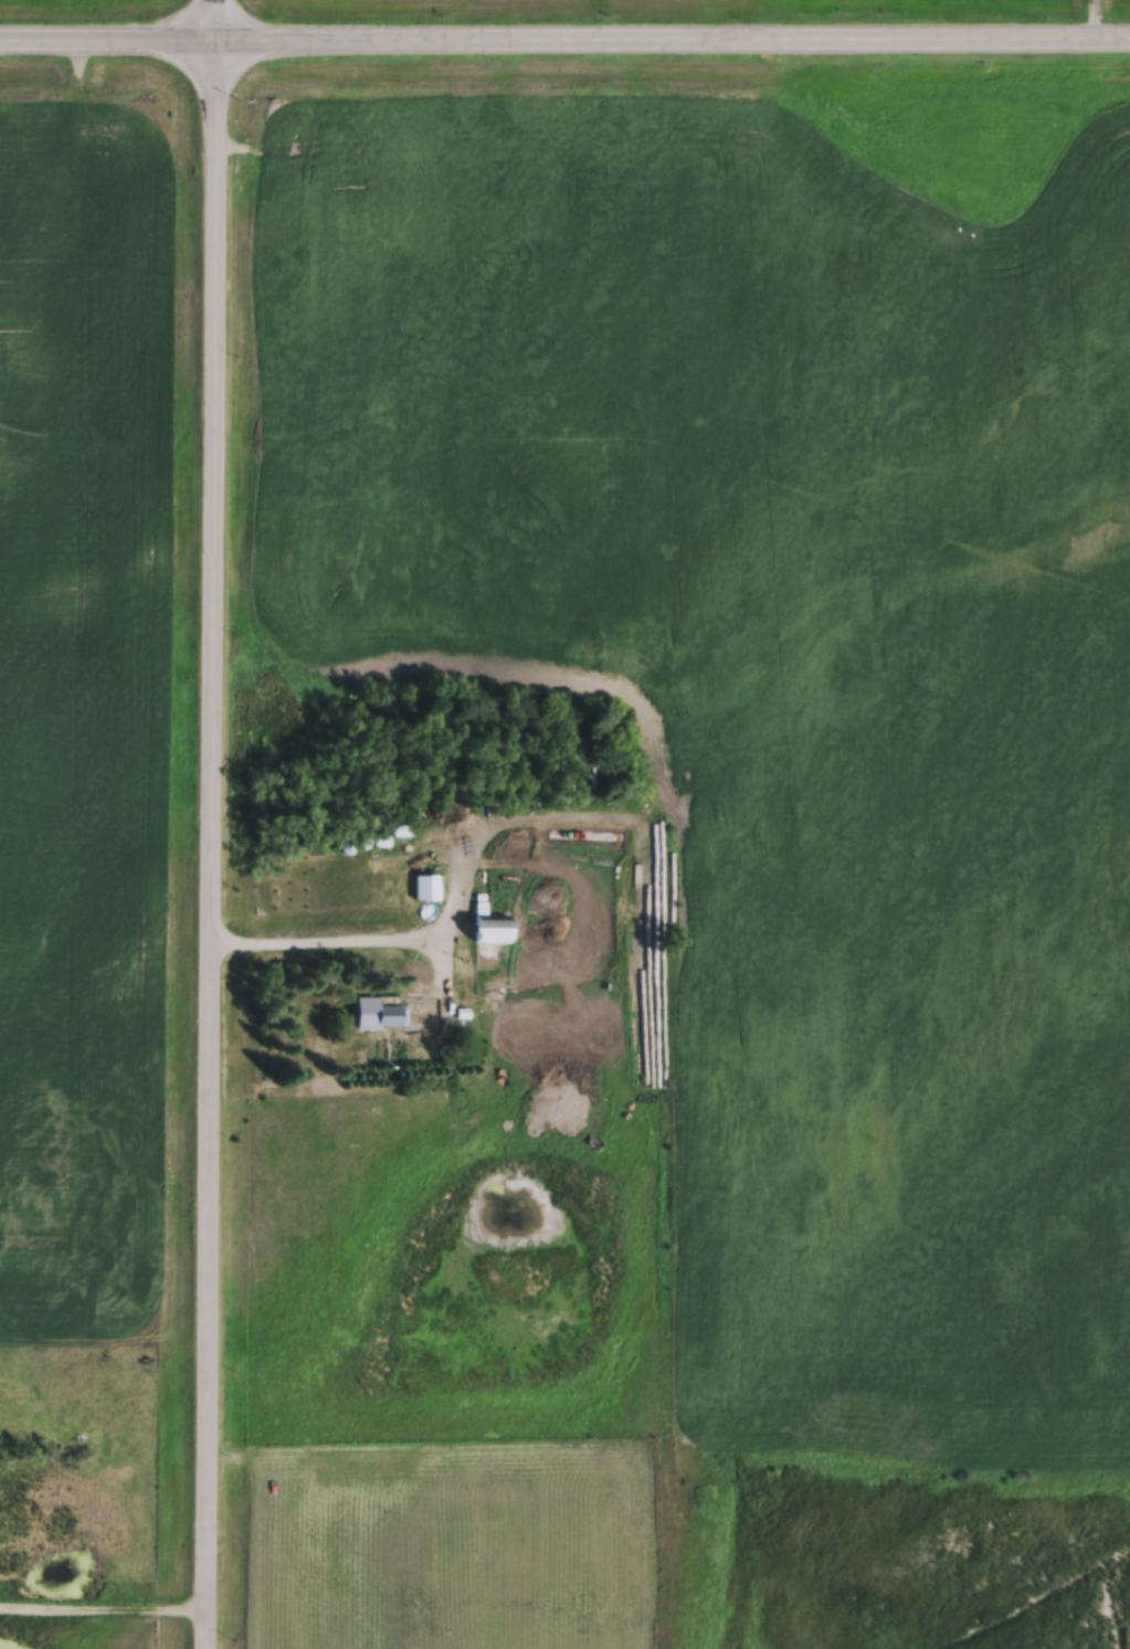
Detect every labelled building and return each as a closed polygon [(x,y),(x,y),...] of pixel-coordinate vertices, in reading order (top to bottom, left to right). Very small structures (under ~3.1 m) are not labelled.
[(439,905),(439,879),(411,879),(411,905),(439,905)] [(471,947),(517,947),(517,923),(485,923),(485,901),(471,901),(471,947)] [(410,1009),(375,1009),(375,1030),(410,1030),(410,1009)]
